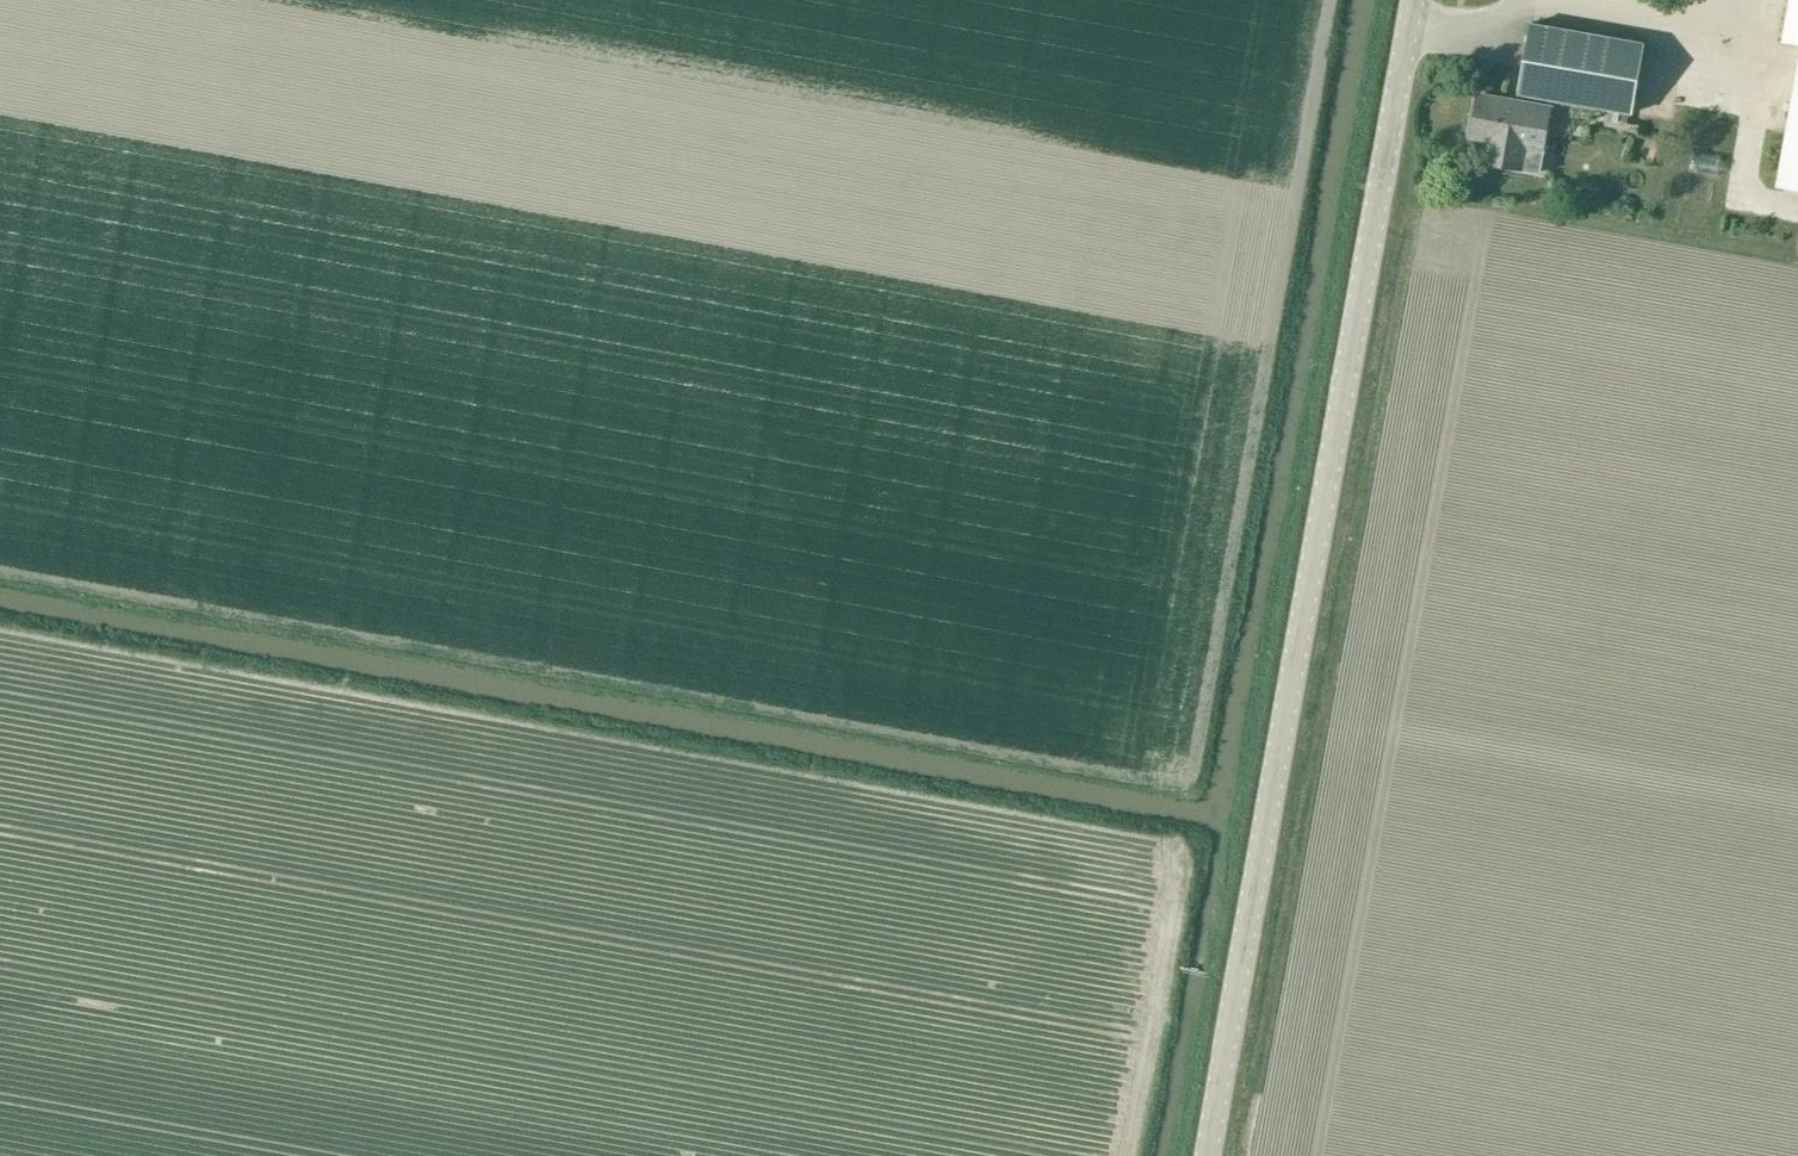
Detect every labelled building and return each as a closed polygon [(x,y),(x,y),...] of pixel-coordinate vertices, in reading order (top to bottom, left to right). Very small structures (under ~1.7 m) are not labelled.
[(1782,39),(1797,42),(1797,0),(1789,0),(1782,39)] [(1525,58),(1519,94),(1633,114),(1644,43),(1532,23),(1525,58)] [(1776,185),(1797,189),(1797,57),(1776,185)] [(1477,95),(1470,136),(1490,140),(1485,164),(1521,170),(1525,146),(1544,149),(1551,108),(1477,95)] [(1653,142),(1649,158),(1660,160),(1664,144),(1653,142)]
